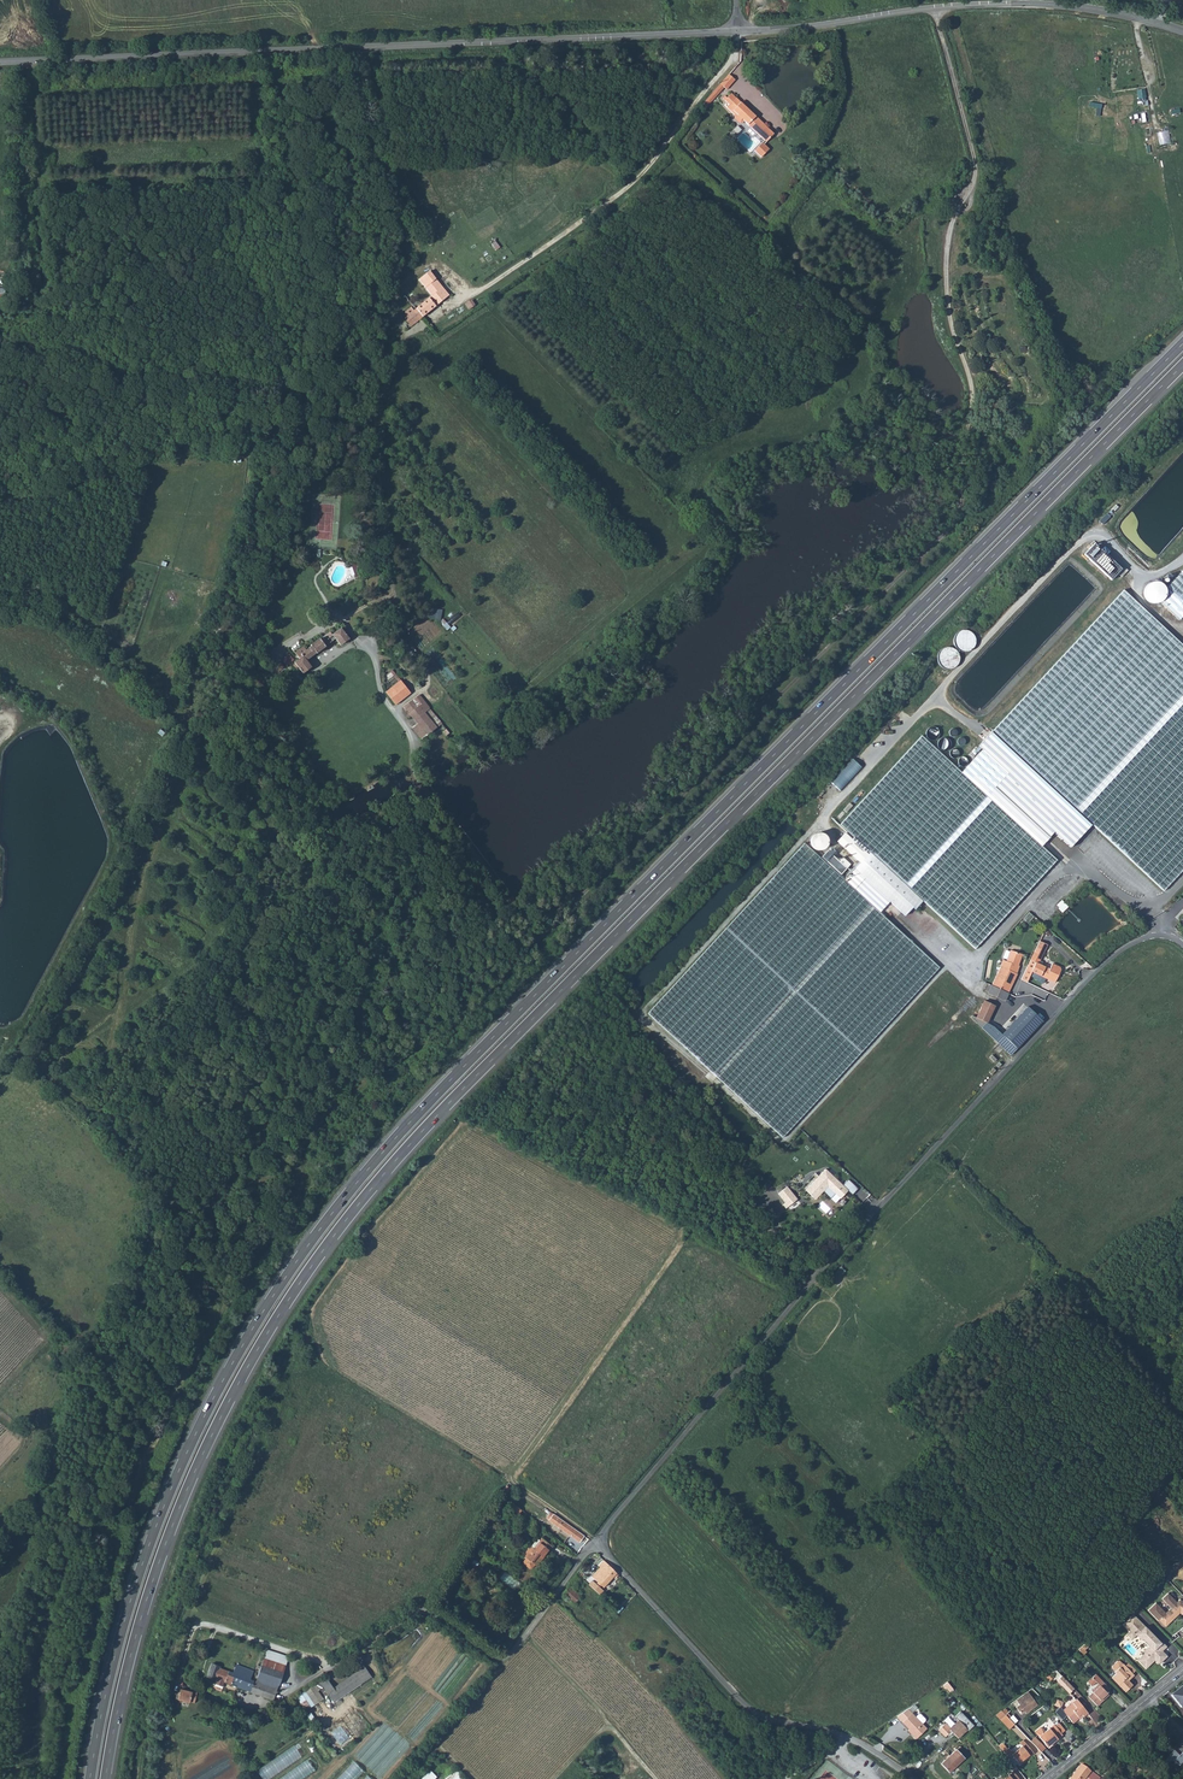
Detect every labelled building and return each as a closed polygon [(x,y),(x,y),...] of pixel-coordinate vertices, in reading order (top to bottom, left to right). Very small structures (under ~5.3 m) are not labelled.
[(720,84),(703,104),(706,107),(724,87),(726,89),(734,80),(728,75),(720,84)] [(1145,88),(1137,89),(1138,98),(1146,97),(1145,88)] [(724,96),(722,99),(728,104),(727,106),(736,114),(736,120),(740,124),(745,123),(764,140),(754,151),(761,157),(769,149),(764,145),(774,134),(731,94),(727,98),(724,96)] [(1089,106),(1098,106),(1097,113),(1100,113),(1102,103),(1090,102),(1089,106)] [(1160,141),(1170,142),(1171,131),(1160,131),(1160,141)] [(422,282),(428,290),(439,282),(433,274),(422,282)] [(443,279),(439,282),(452,299),(456,296),(443,279)] [(407,320),(409,323),(413,328),(452,299),(439,282),(428,290),(434,299),(415,313),(413,310),(408,314),(407,316),(407,320)] [(409,287),(403,292),(410,299),(411,297),(416,302),(412,306),(414,308),(422,301),(409,287)] [(1095,542),(1084,553),(1111,580),(1122,568),(1095,542)] [(993,731),(1093,825),(1162,889),(1182,866),(1182,645),(1123,590),(993,731)] [(447,629),(451,626),(444,618),(441,621),(447,629)] [(299,658),(292,663),(297,670),(299,668),(303,673),(311,667),(307,661),(315,654),(316,655),(326,647),(326,646),(335,639),(340,644),(348,638),(345,635),(347,633),(344,629),(342,631),(339,628),(332,633),(329,631),(320,637),(319,637),(310,643),(311,644),(306,648),(303,645),(294,652),(299,658)] [(401,681),(386,693),(395,705),(411,693),(401,681)] [(419,695),(404,707),(408,712),(406,715),(408,716),(409,717),(411,716),(417,723),(412,727),(422,739),(442,724),(419,695)] [(942,736),(938,745),(946,749),(950,740),(942,736)] [(840,825),(869,852),(922,903),(973,951),(1056,863),(1041,849),(960,773),(923,738),(840,825)] [(832,781),(841,790),(864,768),(854,759),(832,781)] [(844,833),(836,841),(856,860),(864,851),(844,833)] [(809,840),(809,841),(809,842),(809,843),(809,845),(810,846),(811,847),(813,847),(814,848),(815,848),(817,847),(818,847),(819,846),(820,845),(821,844),(821,842),(821,840),(820,839),(820,838),(819,837),(818,837),(817,836),(816,836),(815,836),(813,836),(812,837),(811,838),(810,839),(809,840)] [(842,878),(836,872),(804,843),(646,1012),(780,1137),(938,968),(879,913),(889,902),(854,869),(844,880),(842,878)] [(864,851),(856,860),(860,863),(867,854),(864,851)] [(860,863),(854,869),(889,902),(904,916),(912,909),(914,911),(922,903),(869,852),(867,854),(860,863)] [(839,868),(836,872),(842,878),(846,874),(839,868)] [(1031,913),(1024,918),(1027,921),(1034,916),(1031,913)] [(1033,953),(1020,981),(1027,984),(1030,978),(1044,983),(1046,980),(1054,983),(1058,976),(1061,971),(1061,968),(1053,964),(1050,970),(1041,966),(1042,965),(1042,963),(1039,961),(1047,945),(1039,941),(1033,952),(1033,953)] [(998,972),(988,993),(1004,1001),(1017,974),(1016,974),(1018,968),(1017,968),(1022,955),(1009,950),(1005,962),(1002,961),(998,972)] [(984,1001),(975,1018),(986,1022),(994,1006),(984,1001)] [(986,1022),(980,1028),(1009,1055),(1042,1021),(1027,1007),(1001,1034),(986,1022)] [(969,1015),(968,1016),(980,1028),(986,1022),(975,1018),(969,1015)] [(805,1191),(807,1193),(811,1197),(815,1200),(823,1192),(826,1196),(829,1196),(832,1192),(835,1194),(843,1186),(826,1170),(805,1191)] [(786,1186),(778,1193),(787,1204),(786,1205),(787,1207),(797,1199),(786,1186)] [(831,1278),(835,1282),(844,1273),(840,1268),(831,1278)] [(507,1485),(501,1492),(505,1496),(511,1488),(507,1485)] [(512,1501),(508,1506),(519,1515),(523,1510),(512,1501)] [(584,1536),(551,1513),(547,1518),(579,1541),(584,1536)] [(553,1546),(542,1538),(534,1548),(532,1546),(524,1556),(527,1558),(524,1561),(524,1564),(530,1568),(532,1568),(535,1564),(537,1566),(544,1557),(543,1557),(549,1549),(550,1550),(553,1546)] [(616,1573),(604,1561),(599,1567),(600,1568),(592,1577),(604,1587),(616,1573)] [(567,1588),(562,1593),(574,1603),(579,1597),(568,1587),(567,1588)] [(1148,1611),(1158,1621),(1160,1619),(1166,1626),(1180,1613),(1182,1615),(1182,1614),(1182,1602),(1180,1599),(1177,1602),(1168,1593),(1162,1599),(1171,1608),(1165,1613),(1156,1603),(1148,1611)] [(1148,1647),(1143,1652),(1145,1654),(1138,1661),(1143,1666),(1145,1664),(1148,1667),(1152,1663),(1151,1662),(1153,1660),(1157,1664),(1159,1664),(1162,1661),(1162,1659),(1158,1654),(1162,1651),(1166,1647),(1162,1642),(1161,1643),(1133,1615),(1123,1625),(1130,1632),(1132,1630),(1137,1635),(1141,1640),(1143,1639),(1149,1646),(1148,1647)] [(1132,1630),(1130,1632),(1127,1635),(1132,1640),(1137,1635),(1132,1630)] [(1143,1639),(1141,1640),(1148,1647),(1149,1646),(1143,1639)] [(1083,1655),(1087,1652),(1085,1650),(1088,1647),(1086,1643),(1078,1649),(1083,1655)] [(251,1663),(255,1651),(249,1649),(245,1661),(251,1663)] [(266,1650),(256,1681),(277,1689),(288,1658),(266,1650)] [(1162,1651),(1158,1654),(1162,1659),(1162,1661),(1167,1657),(1162,1651)] [(1115,1672),(1114,1672),(1116,1674),(1111,1678),(1123,1690),(1126,1691),(1130,1687),(1130,1683),(1128,1681),(1126,1680),(1128,1678),(1129,1679),(1133,1675),(1132,1673),(1125,1666),(1123,1664),(1122,1664),(1119,1661),(1117,1661),(1112,1666),(1112,1668),(1115,1672)] [(277,1689),(256,1681),(250,1679),(253,1670),(236,1664),(233,1672),(219,1667),(220,1666),(212,1662),(207,1676),(215,1679),(215,1677),(218,1679),(216,1684),(223,1687),(225,1681),(273,1700),(277,1689)] [(1132,1673),(1135,1670),(1128,1663),(1125,1666),(1132,1673)] [(1046,1675),(1050,1680),(1055,1676),(1057,1679),(1062,1675),(1055,1667),(1046,1675)] [(334,1689),(327,1693),(334,1703),(372,1679),(365,1669),(334,1689)] [(1107,1693),(1106,1692),(1110,1689),(1095,1674),(1092,1677),(1098,1684),(1091,1690),(1092,1692),(1088,1696),(1097,1706),(1104,1699),(1102,1697),(1107,1693)] [(1062,1686),(1067,1681),(1062,1676),(1057,1680),(1062,1686)] [(324,1688),(327,1693),(334,1689),(326,1678),(297,1697),(307,1711),(323,1701),(318,1691),(324,1688)] [(1069,1692),(1074,1688),(1067,1681),(1062,1686),(1069,1692)] [(1172,1695),(1182,1707),(1182,1706),(1182,1686),(1172,1695)] [(192,1691),(180,1689),(178,1699),(190,1702),(190,1701),(194,1702),(197,1692),(193,1691),(192,1691)] [(1027,1691),(1016,1700),(1020,1705),(1016,1707),(1021,1714),(1024,1711),(1026,1713),(1037,1704),(1027,1691)] [(1071,1721),(1077,1716),(1079,1717),(1080,1719),(1088,1713),(1076,1698),(1072,1702),(1064,1708),(1062,1710),(1060,1708),(1059,1708),(1054,1712),(1062,1720),(1067,1716),(1071,1721)] [(1072,1702),(1069,1698),(1061,1705),(1064,1708),(1072,1702)] [(912,1732),(910,1733),(915,1738),(926,1728),(922,1724),(924,1721),(924,1719),(920,1714),(918,1714),(915,1717),(907,1709),(896,1716),(909,1729),(912,1732)] [(958,1719),(949,1728),(951,1730),(953,1733),(958,1738),(967,1730),(968,1731),(974,1725),(960,1710),(954,1716),(958,1719)] [(1000,1719),(1005,1714),(1001,1710),(996,1714),(1000,1719)] [(1014,1724),(1018,1720),(1009,1710),(1005,1714),(1014,1724)] [(1009,1728),(1014,1724),(1005,1714),(1000,1719),(1009,1728)] [(1047,1746),(1062,1734),(1061,1733),(1064,1730),(1059,1723),(1055,1726),(1054,1724),(1044,1731),(1041,1727),(1040,1727),(1035,1730),(1035,1732),(1038,1736),(1047,1746)] [(944,1736),(951,1730),(949,1728),(944,1724),(938,1729),(944,1736)] [(947,1739),(953,1733),(951,1730),(944,1736),(947,1739)] [(1047,1757),(1052,1753),(1035,1735),(1031,1740),(1047,1757)] [(310,1751),(303,1740),(256,1771),(261,1778),(268,1778),(310,1751)] [(1023,1758),(1025,1759),(1033,1752),(1025,1743),(1012,1753),(1008,1747),(1003,1751),(1008,1757),(1011,1754),(1018,1762),(1023,1758)] [(940,1763),(948,1772),(964,1757),(956,1749),(944,1760),(941,1763),(940,1763)] [(1167,1758),(1171,1761),(1172,1759),(1179,1766),(1182,1762),(1182,1763),(1182,1752),(1178,1756),(1173,1752),(1167,1758)] [(320,1767),(312,1756),(278,1778),(302,1778),(320,1767)] [(1081,1763),(1069,1778),(1092,1778),(1093,1778),(1095,1778),(1099,1778),(1100,1778),(1081,1763)] [(437,1776),(431,1769),(421,1778),(434,1778),(437,1776)] [(1020,1778),(1012,1769),(1005,1775),(1001,1775),(997,1778),(1019,1778),(1020,1778)] [(455,1770),(446,1778),(463,1778),(455,1770)]
